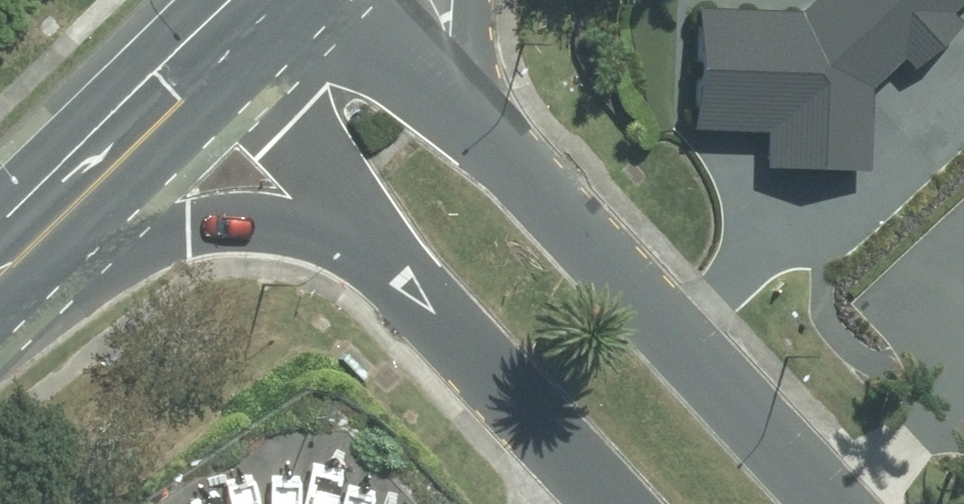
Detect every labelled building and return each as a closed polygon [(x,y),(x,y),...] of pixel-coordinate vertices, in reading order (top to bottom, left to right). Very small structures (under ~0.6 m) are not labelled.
[(867,100),(963,21),(963,0),(818,0),(802,13),(706,17),(701,123),(765,126),(765,199),(862,204),(867,100)]
